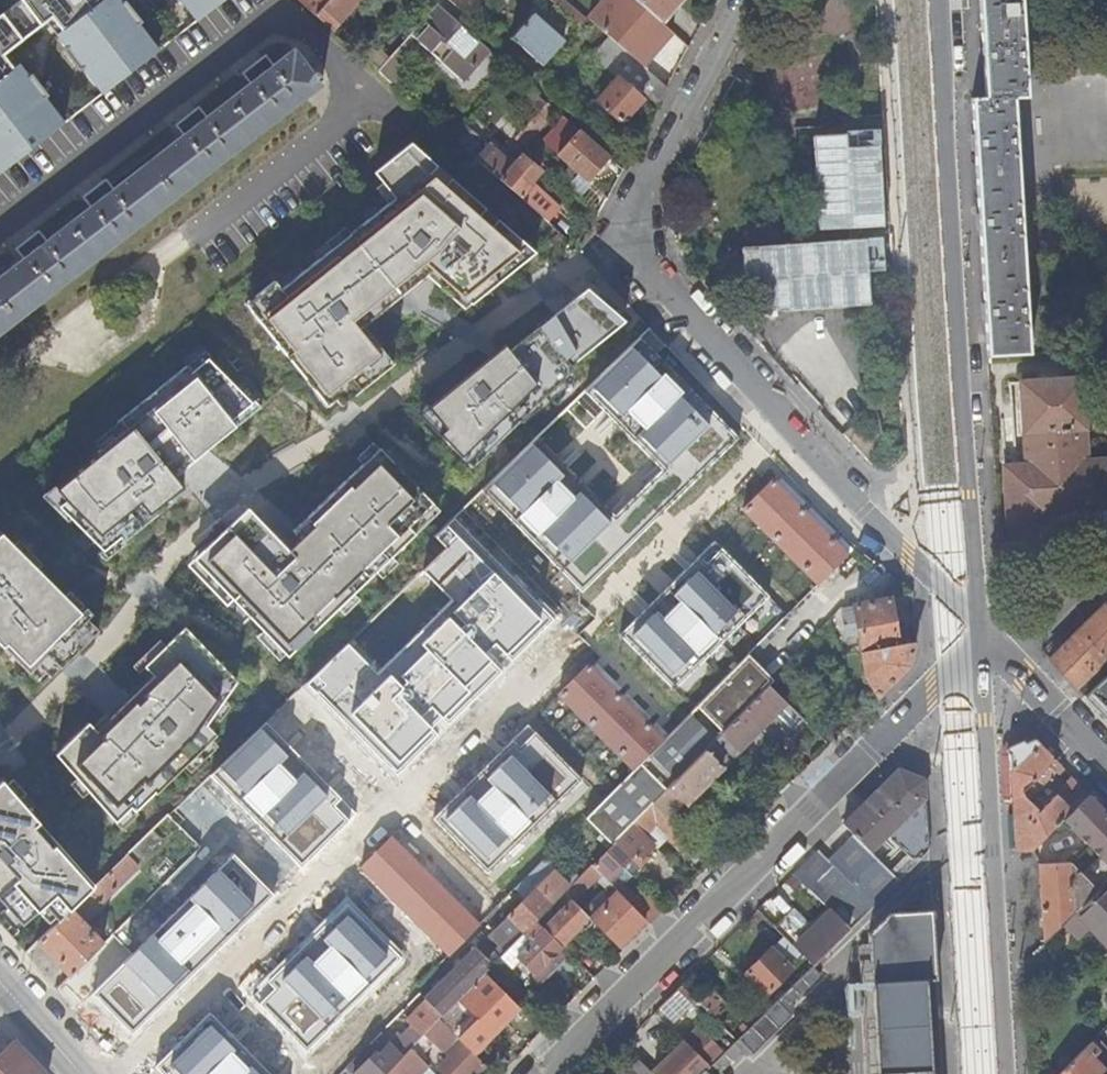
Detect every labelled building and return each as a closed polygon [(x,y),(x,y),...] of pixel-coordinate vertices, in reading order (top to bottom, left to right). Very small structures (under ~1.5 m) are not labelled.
[(0,14),(0,55),(4,52),(47,18),(58,32),(53,35),(102,94),(158,51),(135,24),(118,3),(115,0),(17,0),(0,14)] [(121,0),(118,3),(135,24),(138,21),(121,0)] [(196,22),(224,0),(178,0),(196,22)] [(316,15),(330,0),(299,0),(316,15)] [(360,0),(330,0),(316,15),(332,30),(333,30),(360,0)] [(645,8),(636,0),(606,0),(589,19),(610,38),(620,46),(648,70),(677,36),(661,22),(645,8)] [(680,0),(636,0),(645,8),(661,22),(680,0)] [(985,97),(972,98),(987,356),(1028,354),(1023,244),(1030,244),(1029,209),(1020,209),(1017,148),(1025,148),(1023,113),(1015,114),(1014,99),(1028,99),(1025,26),(1033,25),(1032,0),(980,0),(985,97)] [(489,50),(438,5),(419,26),(426,33),(431,28),(444,39),(434,50),(465,78),(489,50)] [(563,41),(533,15),(513,37),(543,64),(563,41)] [(596,55),(604,63),(620,46),(610,38),(596,55)] [(648,94),(659,104),(667,88),(668,88),(648,70),(620,46),(604,63),(602,65),(618,78),(599,100),(605,106),(603,108),(606,111),(608,108),(623,122),(643,99),(633,89),(636,84),(648,94)] [(15,65),(4,52),(0,55),(0,57),(10,70),(15,65)] [(114,247),(322,85),(315,74),(311,77),(293,53),(272,69),(265,61),(246,76),(252,85),(205,120),(198,113),(180,127),(186,135),(113,191),(106,183),(86,199),(93,207),(45,243),(40,235),(21,249),(27,258),(0,278),(0,335),(114,247)] [(407,65),(395,53),(379,71),(392,83),(407,65)] [(62,125),(42,98),(25,78),(15,65),(10,70),(0,57),(0,174),(62,125)] [(25,78),(42,98),(46,95),(29,74),(25,78)] [(643,99),(648,94),(636,84),(633,89),(643,99)] [(547,121),(556,109),(548,103),(522,132),(516,139),(525,148),(548,122),(547,121)] [(581,174),(589,181),(610,158),(567,119),(547,143),(551,147),(556,152),(581,174)] [(511,122),(504,129),(513,137),(516,139),(522,132),(511,122)] [(468,127),(456,140),(466,149),(476,138),(478,135),(468,127)] [(499,152),(513,137),(504,129),(478,159),(550,223),(562,209),(532,182),(542,172),(524,156),(514,166),(499,152)] [(485,147),(476,138),(466,149),(476,158),(485,147)] [(553,156),(556,152),(551,147),(548,151),(553,156)] [(471,317),(534,266),(418,156),(371,189),(386,210),(255,307),(346,421),(404,368),(374,332),(433,283),(471,317)] [(586,185),(589,181),(581,174),(568,188),(576,196),(586,185)] [(621,334),(584,301),(514,361),(508,353),(427,419),(480,475),(575,379),(572,374),(621,334)] [(187,478),(279,407),(257,378),(248,385),(219,352),(105,442),(113,452),(54,497),(118,561),(190,507),(183,500),(195,490),(187,478)] [(1044,511),(1106,507),(1106,460),(1088,461),(1082,377),(1021,381),(1027,464),(1005,466),(1008,524),(1046,521),(1044,511)] [(865,417),(870,437),(881,434),(877,414),(865,417)] [(451,516),(391,453),(309,536),(316,545),(302,558),(262,514),(209,565),(301,666),(451,516)] [(745,509),(820,584),(853,550),(847,544),(843,548),(823,529),(827,524),(817,515),(813,519),(793,499),(798,495),(788,485),(783,490),(774,480),(745,509)] [(0,524),(0,649),(50,700),(109,637),(0,524)] [(860,638),(862,651),(897,645),(890,600),(840,609),(846,636),(853,634),(859,633),(860,638)] [(1079,630),(1106,658),(1106,657),(1106,605),(1105,603),(1079,630)] [(94,735),(52,773),(119,848),(225,744),(221,739),(250,688),(197,629),(147,677),(163,693),(104,745),(94,735)] [(1078,687),(1106,658),(1079,630),(1050,658),(1078,687)] [(866,675),(878,698),(906,670),(917,645),(917,642),(897,646),(897,645),(862,651),(866,675)] [(768,687),(742,662),(693,712),(669,736),(636,769),(602,803),(593,812),(586,821),(612,845),(652,804),(715,741),(721,736),(730,726),(754,701),(768,687)] [(561,695),(636,769),(669,736),(664,731),(659,734),(640,715),(644,711),(634,701),(630,705),(610,686),(614,682),(604,672),(599,676),(590,666),(561,695)] [(1088,694),(1106,713),(1106,676),(1088,694)] [(803,719),(768,686),(768,687),(754,701),(730,726),(721,736),(737,751),(738,753),(761,730),(770,739),(780,729),(787,736),(803,719)] [(684,805),(737,751),(721,736),(715,741),(652,804),(676,828),(685,819),(677,811),(669,804),(676,797),(684,805)] [(1055,760),(1035,739),(1023,744),(1011,749),(1014,798),(1017,850),(1032,851),(1066,817),(1088,795),(1073,779),(1040,811),(1022,792),(1025,788),(1032,796),(1055,773),(1049,766),(1055,760)] [(1014,798),(1011,749),(1002,752),(1006,798),(1014,798)] [(1055,773),(1061,767),(1055,760),(1049,766),(1055,773)] [(788,777),(795,770),(791,765),(784,772),(788,777)] [(913,775),(907,772),(896,774),(844,825),(855,836),(872,853),(888,837),(907,855),(916,864),(929,852),(925,780),(913,775)] [(0,795),(0,889),(44,938),(105,872),(25,775),(0,795)] [(1044,945),(1065,925),(1076,914),(1106,884),(1106,815),(1088,795),(1066,817),(1098,851),(1077,871),(1069,863),(1040,865),(1044,945)] [(677,811),(684,805),(676,797),(669,804),(677,811)] [(687,857),(697,848),(686,838),(676,828),(652,804),(612,845),(591,866),(593,868),(600,875),(619,894),(624,888),(612,876),(630,858),(641,868),(650,859),(646,854),(654,846),(644,836),(654,826),(687,857)] [(586,824),(580,830),(600,849),(605,843),(586,824)] [(159,841),(152,832),(44,938),(39,943),(71,978),(87,962),(104,946),(99,939),(103,935),(99,930),(94,935),(83,923),(138,870),(134,865),(159,841)] [(796,948),(809,961),(844,927),(848,931),(900,881),(891,872),(872,853),(855,836),(829,862),(818,852),(792,877),(831,913),(803,941),(797,935),(798,933),(783,918),(773,928),(783,938),(784,939),(795,950),(796,948)] [(891,872),(900,863),(907,855),(888,837),(872,853),(891,872)] [(363,868),(451,955),(481,925),(470,915),(473,911),(464,902),(461,906),(441,886),(444,883),(435,874),(431,878),(412,859),(416,855),(406,846),(403,850),(392,839),(384,846),(363,868)] [(907,855),(900,863),(909,872),(916,864),(907,855)] [(900,863),(891,872),(900,881),(909,872),(900,863)] [(591,883),(600,875),(593,868),(591,866),(582,875),(591,883)] [(550,876),(507,919),(524,934),(535,923),(563,894),(566,891),(550,876)] [(926,980),(937,979),(931,881),(922,881),(870,932),(870,943),(878,1073),(931,1073),(926,980)] [(1076,914),(1090,929),(1106,946),(1106,884),(1076,914)] [(629,905),(635,899),(624,888),(619,894),(625,900),(629,905)] [(635,899),(629,905),(645,921),(649,925),(662,912),(642,892),(635,899)] [(586,931),(594,924),(591,921),(563,894),(535,923),(561,948),(566,942),(581,927),(586,931)] [(618,948),(645,921),(629,905),(625,900),(619,894),(591,921),(594,924),(618,948)] [(1090,929),(1076,914),(1065,925),(1079,940),(1090,929)] [(494,933),(510,948),(524,934),(507,919),(494,933)] [(542,985),(570,956),(568,955),(564,951),(561,948),(535,923),(524,934),(510,948),(507,951),(518,962),(533,976),(542,985)] [(796,948),(795,950),(806,961),(812,967),(848,931),(844,927),(809,961),(796,948)] [(768,999),(806,961),(795,950),(784,939),(783,938),(744,975),(756,986),(761,992),(768,999)] [(570,945),(566,942),(561,948),(564,951),(570,945)] [(870,943),(860,944),(867,1073),(878,1073),(870,943)] [(476,949),(425,1000),(429,1003),(443,1017),(454,1005),(485,974),(499,960),(493,954),(487,960),(476,949)] [(512,969),(518,962),(507,951),(501,958),(512,969)] [(512,972),(499,960),(485,974),(498,987),(512,972)] [(710,1073),(720,1073),(723,1071),(739,1054),(747,1047),(753,1053),(753,1054),(793,1016),(788,1011),(785,1007),(792,1000),(818,976),(810,968),(724,1053),(706,1071),(710,1073)] [(547,1008),(556,999),(542,985),(533,976),(524,986),(547,1008)] [(697,1002),(682,986),(661,1006),(677,1022),(697,1002)] [(757,996),(761,992),(756,986),(752,990),(757,996)] [(711,990),(698,1003),(714,1019),(727,1006),(723,1002),(711,990)] [(412,1028),(422,1038),(439,1021),(443,1017),(429,1003),(421,1011),(415,1017),(408,1025),(412,1028)] [(463,1013),(454,1005),(443,1017),(439,1021),(447,1029),(463,1013)] [(722,1027),(730,1018),(734,1014),(727,1006),(714,1019),(722,1027)] [(412,1014),(415,1017),(421,1011),(417,1008),(412,1014)] [(419,1059),(434,1042),(458,1064),(448,1073),(476,1073),(484,1066),(447,1029),(439,1021),(422,1038),(401,1059),(386,1073),(404,1073),(419,1059)] [(698,1027),(696,1029),(692,1033),(651,1073),(653,1073),(703,1073),(706,1071),(724,1053),(698,1027)] [(422,1038),(412,1028),(395,1046),(391,1049),(401,1059),(422,1038)] [(15,1041),(0,1056),(0,1073),(44,1073),(15,1041)] [(1091,1042),(1059,1073),(1106,1073),(1106,1058),(1091,1042)] [(401,1059),(391,1049),(388,1045),(378,1055),(369,1046),(345,1070),(350,1073),(386,1073),(401,1059)] [(270,1058),(196,1059),(196,1073),(270,1073),(270,1058)] [(404,1073),(411,1073),(422,1062),(419,1059),(404,1073)] [(639,1060),(624,1073),(652,1073),(639,1060)] [(422,1062),(411,1073),(433,1073),(422,1062)]
